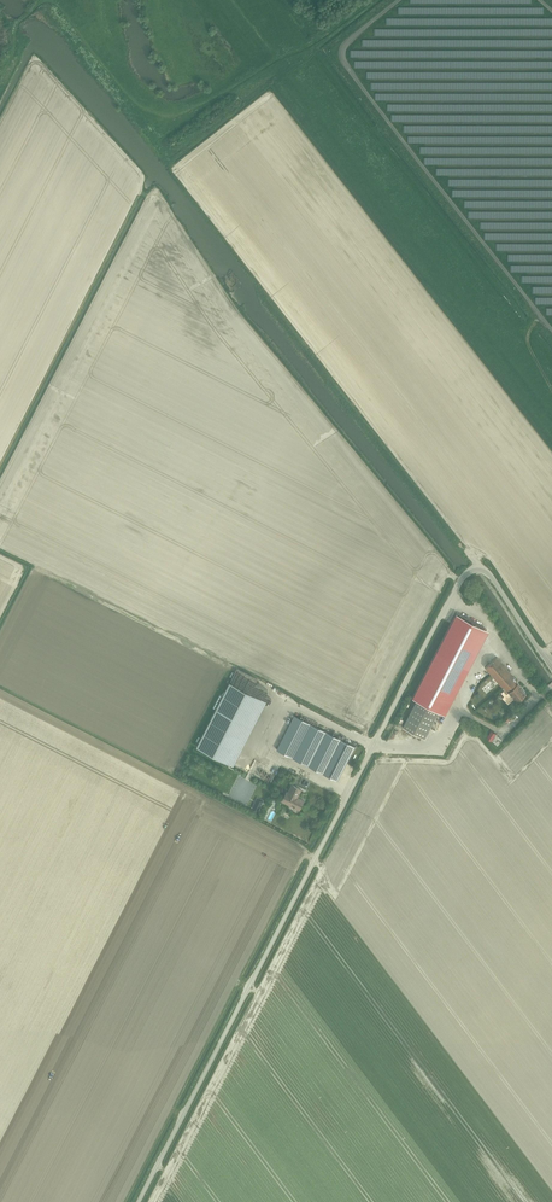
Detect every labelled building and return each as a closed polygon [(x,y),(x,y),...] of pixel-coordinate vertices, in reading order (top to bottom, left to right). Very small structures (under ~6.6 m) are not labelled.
[(456,613),(412,698),(417,700),(421,702),(439,711),(443,714),(467,668),(473,656),(487,629),(456,613)] [(496,657),(485,667),(505,690),(504,691),(506,694),(509,692),(517,702),(526,694),(518,684),(517,685),(515,682),(517,681),(496,657)] [(230,681),(196,746),(231,764),(265,699),(230,681)] [(417,700),(417,701),(403,727),(424,738),(438,711),(417,700)] [(277,749),(293,757),(337,780),(355,746),(311,723),(295,714),(277,749)] [(507,723),(512,716),(509,714),(503,720),(507,723)] [(491,731),(487,738),(491,741),(496,734),(491,731)] [(299,810),(304,801),(297,797),(297,795),(300,789),(292,785),(288,793),(287,792),(282,801),(299,810)] [(258,810),(263,801),(257,798),(253,808),(258,810)]
